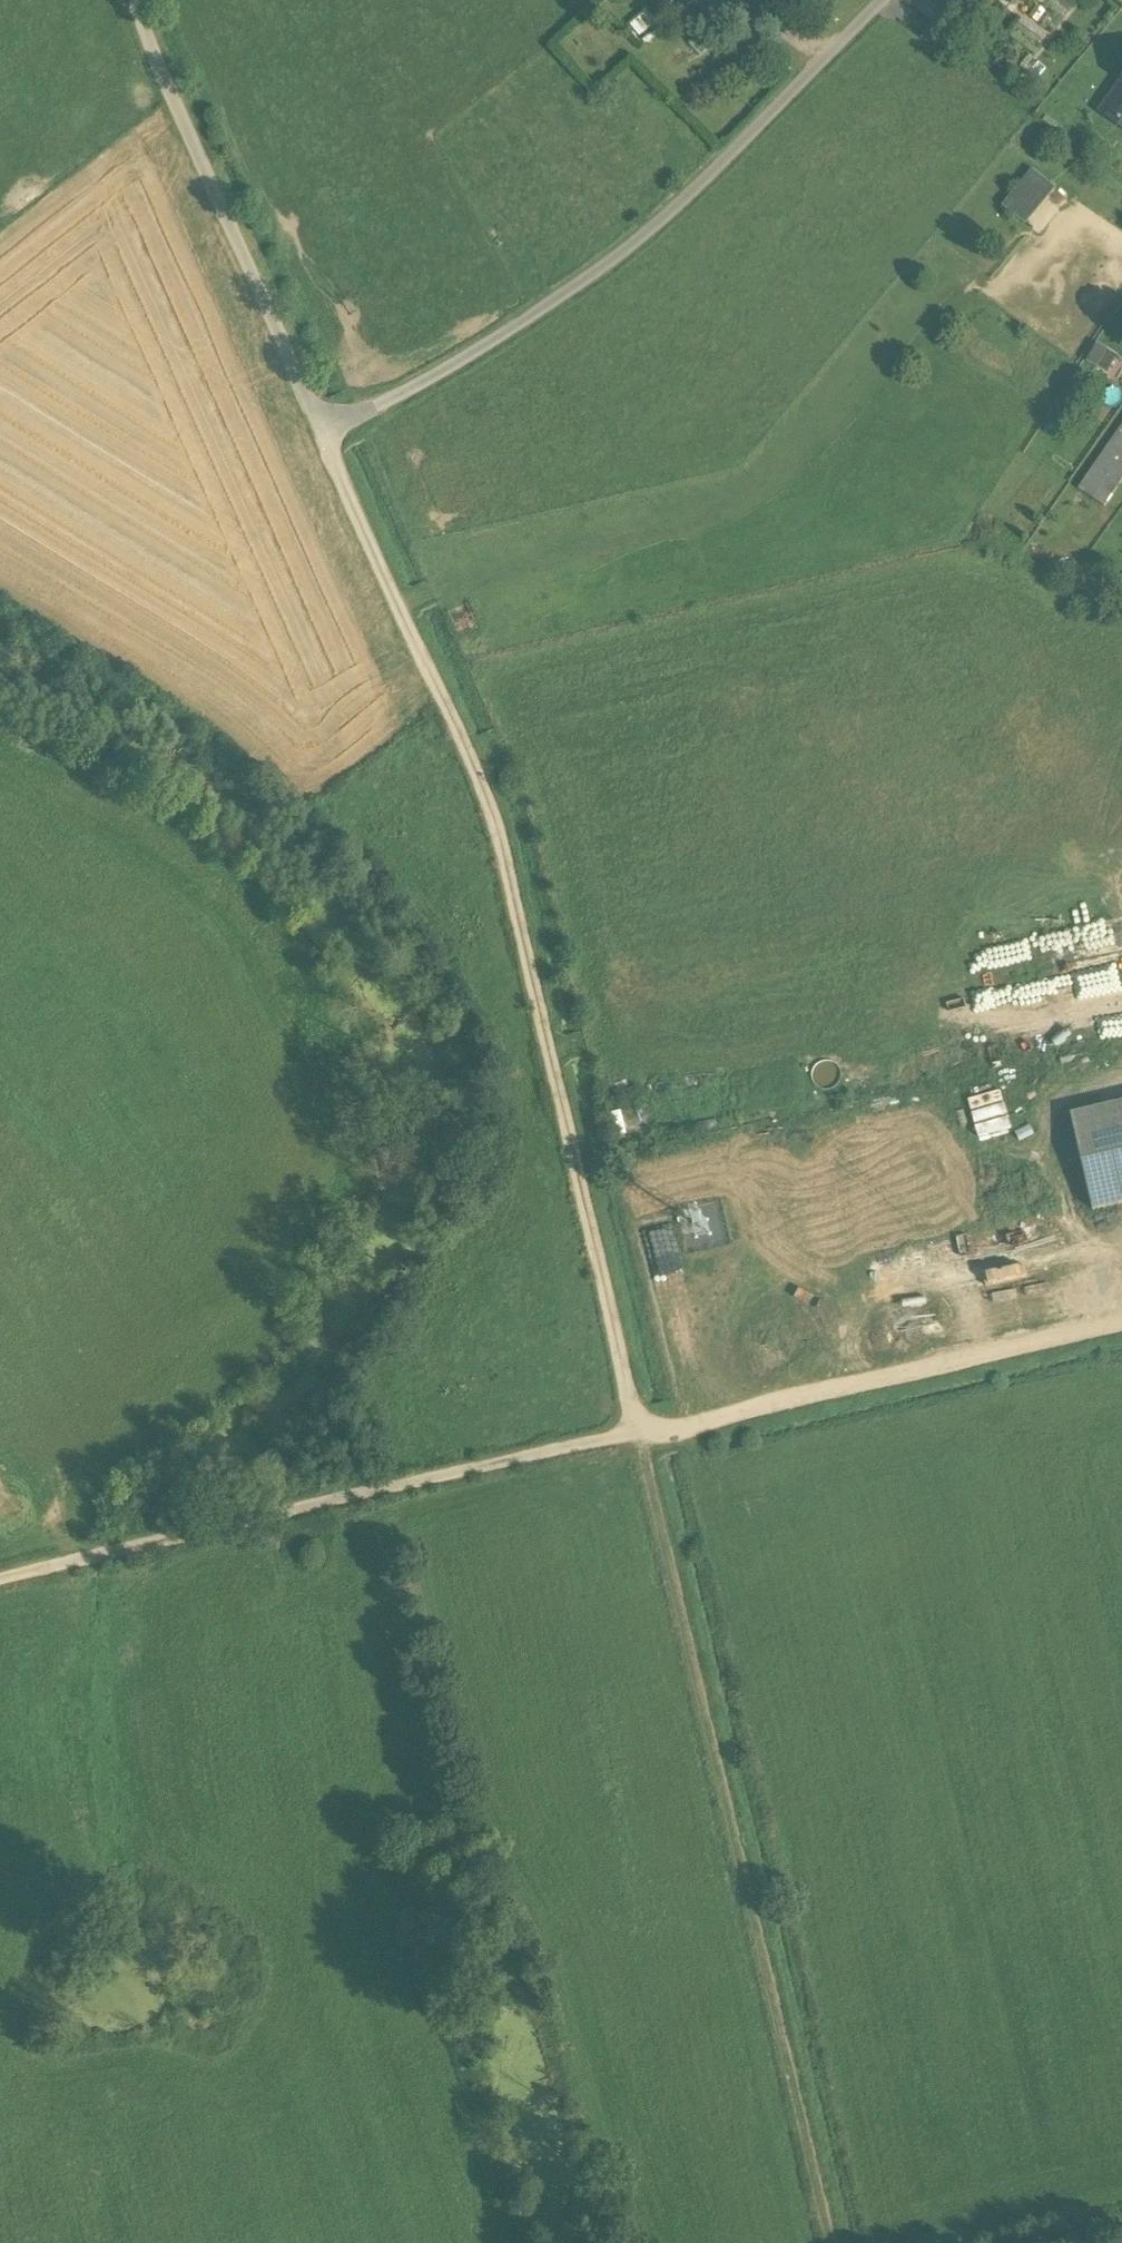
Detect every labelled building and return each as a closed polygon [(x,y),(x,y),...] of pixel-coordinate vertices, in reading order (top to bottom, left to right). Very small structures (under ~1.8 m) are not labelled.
[(633,24),(641,36),(659,24),(651,12),(633,24)] [(1103,112),(1121,126),(1121,85),(1103,112)] [(1034,171),(1004,208),(1022,222),(1052,185),(1034,171)] [(1097,343),(1090,362),(1110,370),(1118,351),(1097,343)] [(1099,467),(1096,465),(1079,490),(1105,507),(1121,482),(1121,433),(1099,467)] [(1075,1010),(1071,978),(985,990),(989,1021),(1075,1010)] [(1071,1115),(1093,1211),(1121,1204),(1121,1103),(1071,1115)]
